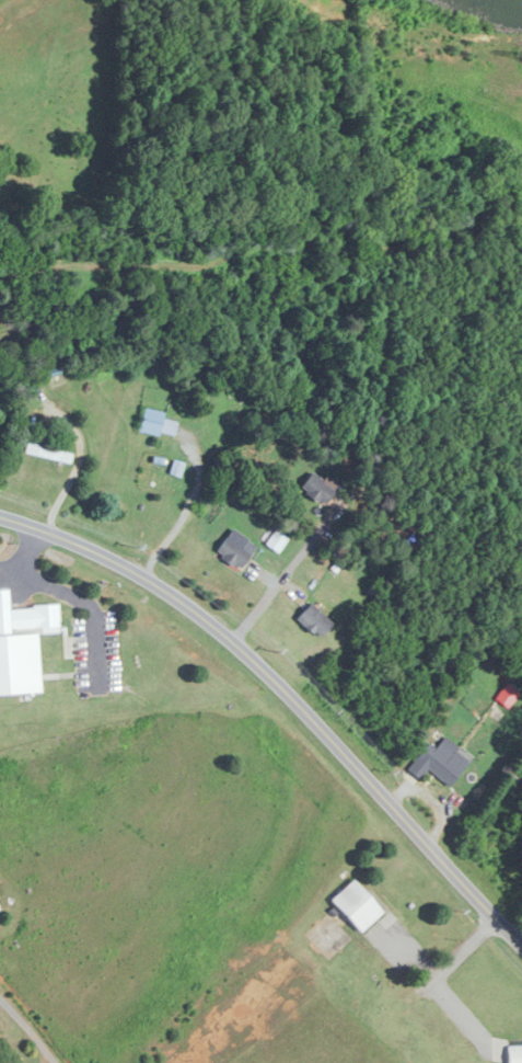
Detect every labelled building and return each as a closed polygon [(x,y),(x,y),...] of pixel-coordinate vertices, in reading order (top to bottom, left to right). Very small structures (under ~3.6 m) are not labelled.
[(173,440),(179,419),(144,409),(138,430),(173,440)] [(26,443),(24,455),(70,463),(72,453),(38,447),(39,445),(26,443)] [(336,489),(312,472),(300,488),(324,505),(336,489)] [(251,555),(228,536),(216,552),(239,570),(251,555)] [(38,695),(36,629),(59,629),(58,606),(8,608),(7,590),(0,590),(0,696),(38,695)] [(297,618),(318,639),(332,624),(311,603),(297,618)] [(409,772),(422,782),(428,773),(449,789),(468,764),(435,738),(409,772)] [(383,911),(352,880),(330,902),(361,933),(383,911)] [(507,1046),(507,1062),(521,1062),(521,1046),(507,1046)]
